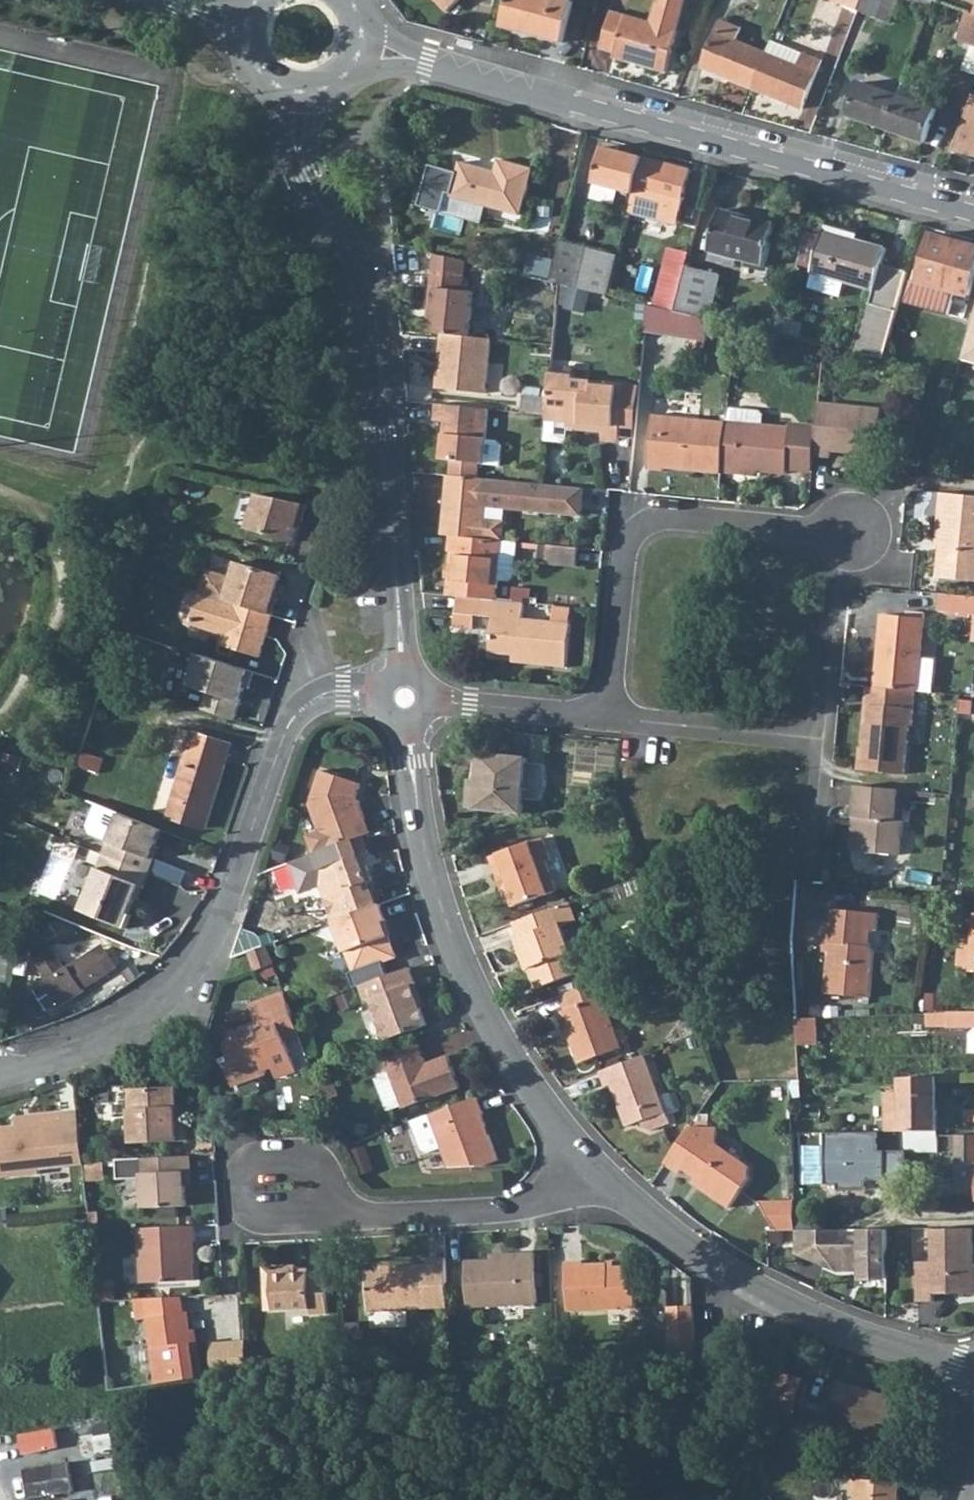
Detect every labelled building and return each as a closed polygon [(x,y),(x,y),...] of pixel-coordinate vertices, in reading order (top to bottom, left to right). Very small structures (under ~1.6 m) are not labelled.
[(447,10),(458,0),(438,0),(447,10)] [(502,26),(525,32),(526,30),(540,34),(540,36),(563,42),(574,1),(570,0),(509,0),(502,26)] [(635,63),(666,72),(678,31),(677,31),(686,0),(659,0),(652,23),(611,11),(600,47),(615,52),(613,56),(629,61),(630,58),(635,60),(635,63)] [(859,9),(862,0),(836,0),(859,9)] [(859,9),(890,21),(898,0),(862,0),(859,9)] [(930,10),(933,0),(905,0),(930,10)] [(937,0),(933,0),(930,10),(937,12),(941,2),(937,0)] [(969,11),(959,39),(972,44),(973,44),(973,13),(969,11)] [(741,27),(722,20),(703,66),(753,87),(767,52),(736,40),(741,27)] [(477,42),(462,39),(460,48),(475,51),(477,42)] [(822,60),(772,40),(767,52),(753,87),(803,106),(822,60)] [(972,44),(963,67),(973,71),(973,44),(972,44)] [(900,93),(862,80),(850,113),(888,127),(900,93)] [(922,87),(905,80),(900,93),(888,127),(925,140),(937,107),(918,100),(922,87)] [(953,151),(973,158),(973,95),(953,151)] [(644,156),(605,146),(595,183),(635,193),(635,191),(644,156)] [(691,168),(644,156),(635,191),(635,193),(631,211),(678,222),(691,168)] [(453,195),(521,214),(533,169),(500,160),(497,172),(496,176),(488,174),(489,170),(462,163),(453,195)] [(405,204),(397,204),(396,220),(404,220),(405,204)] [(777,223),(721,209),(711,251),(709,260),(736,267),(738,258),(767,265),(777,223)] [(848,232),(825,226),(823,235),(814,268),(813,272),(814,272),(846,281),(875,289),(871,303),(870,302),(857,352),(885,358),(905,285),(909,271),(883,264),(888,247),(858,239),(846,236),(848,232)] [(823,235),(808,231),(799,264),(814,268),(823,235)] [(934,234),(928,232),(912,287),(918,289),(934,234)] [(934,234),(918,289),(912,287),(908,302),(950,313),(956,292),(970,295),(973,282),(973,245),(934,234)] [(620,255),(562,240),(552,280),(560,282),(587,289),(610,295),(620,255)] [(690,253),(671,249),(665,273),(684,278),(687,266),(690,253)] [(442,333),(470,336),(475,291),(464,290),(467,260),(435,253),(429,305),(434,306),(433,318),(432,332),(442,333)] [(554,265),(538,261),(535,273),(551,277),(554,265)] [(721,274),(687,266),(684,278),(676,311),(710,318),(721,274)] [(842,296),(846,281),(814,272),(810,287),(842,296)] [(684,278),(665,273),(656,307),(676,311),(684,278)] [(587,289),(560,282),(559,292),(585,298),(587,289)] [(656,307),(648,305),(646,332),(671,335),(676,311),(656,307)] [(710,318),(676,311),(671,335),(706,340),(710,318)] [(962,358),(973,361),(973,316),(962,358)] [(470,336),(442,333),(440,351),(444,351),(442,370),(438,373),(437,388),(486,393),(492,338),(470,336)] [(554,344),(543,343),(541,354),(553,355),(554,344)] [(576,376),(551,373),(549,398),(547,413),(545,440),(563,441),(566,438),(568,425),(578,426),(577,428),(603,431),(603,439),(620,441),(620,434),(625,385),(575,380),(576,376)] [(640,386),(625,385),(620,434),(635,436),(640,386)] [(524,395),(523,411),(547,413),(549,398),(524,395)] [(489,408),(436,403),(435,420),(445,421),(442,459),(452,460),(451,475),(478,477),(479,462),(500,464),(501,445),(497,440),(486,439),(489,408)] [(882,409),(819,403),(817,429),(814,454),(831,456),(832,450),(878,454),(882,409)] [(756,409),(728,407),(727,420),(722,470),(740,472),(741,467),(760,469),(788,472),(789,468),(813,470),(814,454),(817,429),(793,427),(764,424),(764,416),(760,411),(756,409)] [(727,420),(654,413),(648,467),(664,469),(665,466),(684,468),(684,466),(705,468),(705,470),(722,472),(722,470),(727,420)] [(451,475),(449,475),(443,534),(451,535),(502,540),(503,522),(483,521),(485,503),(583,512),(585,488),(540,483),(478,477),(451,475)] [(942,492),(941,509),(945,510),(941,545),(938,577),(973,580),(973,495),(942,492)] [(248,529),(292,542),(297,528),(299,520),(302,521),(307,505),(259,494),(248,529)] [(73,531),(62,529),(59,540),(70,542),(73,531)] [(502,540),(451,535),(449,550),(452,551),(451,564),(450,577),(448,595),(459,596),(496,599),(498,579),(509,580),(514,577),(517,546),(517,541),(502,540)] [(550,545),(541,544),(540,548),(539,561),(548,562),(550,545)] [(580,547),(550,545),(548,562),(578,565),(580,547)] [(201,592),(273,615),(278,599),(275,598),(277,591),(282,576),(238,562),(233,579),(208,571),(201,592)] [(260,656),(273,615),(201,592),(189,623),(218,632),(219,631),(225,633),(222,645),(260,656)] [(943,593),(942,610),(973,613),(973,596),(943,593)] [(496,599),(459,596),(456,627),(469,628),(471,614),(475,615),(494,616),(490,652),(514,654),(522,655),(521,662),(567,666),(571,623),(570,623),(553,621),(523,618),(525,602),(496,599)] [(571,607),(555,605),(553,621),(570,623),(571,607)] [(925,618),(886,614),(884,629),(882,629),(879,655),(884,655),(883,665),(878,665),(876,687),(916,691),(918,691),(925,618)] [(212,690),(206,709),(241,720),(257,670),(202,652),(192,684),(212,690)] [(876,687),(870,686),(868,705),(871,705),(869,723),(866,723),(864,746),(861,746),(859,769),(905,774),(910,726),(913,726),(916,691),(876,687)] [(972,701),(961,700),(959,713),(971,714),(972,701)] [(206,827),(232,744),(193,732),(167,815),(206,827)] [(527,758),(480,754),(478,780),(475,809),(522,813),(523,799),(541,801),(542,799),(543,796),(544,794),(545,791),(545,787),(546,783),(546,780),(546,775),(546,770),(545,768),(544,764),(526,762),(527,758)] [(321,769),(310,803),(327,848),(362,835),(371,832),(357,795),(361,782),(321,769)] [(478,780),(471,780),(469,808),(475,809),(478,780)] [(899,790),(857,786),(854,817),(862,818),(859,851),(900,855),(904,822),(903,821),(896,821),(899,790)] [(937,793),(899,790),(896,821),(903,821),(906,794),(936,797),(937,793)] [(152,857),(163,830),(97,803),(89,825),(92,833),(109,840),(103,855),(86,896),(81,910),(126,929),(132,915),(128,914),(134,898),(140,887),(143,888),(149,874),(155,858),(152,857)] [(862,818),(854,817),(851,850),(859,851),(862,818)] [(334,920),(335,920),(379,904),(373,888),(371,889),(368,881),(373,880),(363,853),(368,851),(362,835),(327,848),(314,853),(320,868),(316,870),(326,897),(338,903),(332,915),(334,920)] [(544,837),(491,857),(497,875),(506,872),(511,885),(505,888),(506,888),(513,907),(558,890),(547,861),(552,859),(544,837)] [(152,857),(155,858),(160,847),(156,846),(152,857)] [(183,870),(155,858),(149,874),(177,885),(183,870)] [(506,872),(497,875),(503,890),(506,888),(505,888),(511,885),(506,872)] [(143,888),(140,887),(134,898),(138,900),(143,888)] [(964,888),(963,896),(973,897),(973,889),(964,888)] [(332,915),(338,903),(326,897),(332,915)] [(570,902),(556,907),(563,927),(577,922),(570,902)] [(387,920),(381,903),(379,904),(335,920),(347,951),(348,951),(355,971),(397,956),(384,921),(387,920)] [(556,907),(514,922),(519,937),(515,939),(521,957),(526,956),(531,968),(538,988),(580,973),(563,927),(556,907)] [(830,952),(826,993),(871,997),(875,952),(870,947),(872,930),(877,930),(879,913),(834,909),(832,924),(827,923),(825,943),(831,943),(830,952)] [(241,928),(231,957),(241,954),(249,951),(262,946),(258,937),(254,932),(241,928)] [(970,933),(968,950),(961,950),(959,967),(973,968),(973,960),(973,933),(970,933)] [(35,989),(50,1013),(119,966),(105,944),(66,969),(50,944),(34,955),(49,979),(35,989)] [(274,963),(267,944),(262,946),(249,951),(256,970),(274,963)] [(526,956),(521,957),(526,970),(531,968),(526,956)] [(416,983),(410,967),(360,985),(366,1001),(372,999),(386,1039),(428,1024),(413,984),(416,983)] [(614,976),(604,980),(606,984),(616,981),(614,976)] [(604,980),(560,995),(565,1010),(561,1011),(579,1063),(622,1048),(603,997),(610,995),(606,984),(604,980)] [(292,1010),(286,992),(251,1005),(258,1023),(234,1032),(229,1049),(231,1056),(224,1059),(234,1084),(267,1072),(266,1068),(273,1065),(277,1076),(297,1069),(285,1038),(301,1033),(292,1010)] [(930,1010),(951,1009),(950,994),(929,995),(930,1010)] [(928,1013),(929,1026),(973,1025),(973,1011),(928,1013)] [(818,1037),(817,1018),(797,1019),(798,1038),(818,1037)] [(426,1063),(419,1043),(384,1056),(390,1074),(376,1079),(387,1109),(401,1104),(403,1108),(460,1087),(448,1055),(426,1063)] [(646,1055),(601,1071),(606,1087),(612,1085),(627,1126),(642,1121),(644,1127),(652,1130),(671,1123),(646,1055)] [(944,1078),(902,1078),(902,1092),(886,1092),(886,1132),(906,1132),(941,1132),(944,1132),(944,1078)] [(177,1087),(130,1089),(131,1125),(126,1125),(127,1143),(190,1140),(189,1122),(178,1122),(177,1087)] [(429,1114),(411,1121),(421,1149),(427,1152),(442,1147),(449,1166),(484,1165),(498,1160),(481,1114),(484,1113),(478,1096),(429,1114)] [(84,1162),(78,1110),(31,1115),(26,1120),(27,1124),(16,1125),(0,1127),(0,1175),(40,1171),(40,1167),(84,1162)] [(27,1124),(26,1120),(31,1115),(15,1117),(16,1125),(27,1124)] [(717,1127),(709,1127),(695,1126),(691,1126),(665,1163),(681,1173),(684,1168),(697,1177),(718,1192),(715,1196),(730,1207),(749,1179),(749,1167),(717,1144),(717,1127)] [(878,1132),(825,1132),(826,1184),(838,1184),(838,1190),(867,1189),(867,1181),(885,1180),(885,1189),(906,1189),(906,1150),(879,1150),(878,1132)] [(941,1132),(906,1132),(906,1152),(924,1152),(924,1158),(932,1158),(932,1153),(941,1153),(941,1132)] [(951,1135),(950,1151),(956,1151),(956,1161),(973,1161),(973,1135),(951,1135)] [(191,1172),(190,1154),(142,1157),(117,1158),(118,1179),(143,1178),(144,1207),(186,1205),(185,1185),(185,1172),(191,1172)] [(956,1161),(957,1182),(962,1186),(973,1186),(973,1161),(956,1161)] [(718,1192),(697,1177),(694,1182),(715,1196),(718,1192)] [(795,1202),(761,1203),(775,1225),(796,1224),(795,1202)] [(194,1224),(138,1227),(141,1282),(194,1279),(192,1240),(195,1240),(194,1224)] [(887,1229),(798,1230),(798,1253),(838,1269),(862,1269),(862,1278),(888,1278),(887,1229)] [(933,1229),(933,1261),(917,1262),(918,1301),(935,1301),(935,1294),(973,1293),(973,1258),(973,1229),(933,1229)] [(492,1260),(466,1261),(468,1306),(538,1303),(536,1253),(519,1254),(520,1259),(492,1260)] [(448,1307),(446,1257),(429,1258),(429,1263),(390,1265),(390,1269),(367,1270),(369,1311),(448,1307)] [(567,1262),(569,1311),(636,1308),(635,1287),(633,1287),(632,1266),(609,1267),(609,1263),(585,1264),(584,1261),(567,1262)] [(297,1265),(271,1266),(273,1289),(265,1290),(266,1311),(311,1309),(311,1315),(329,1314),(327,1271),(297,1272),(297,1265)] [(271,1266),(264,1267),(265,1290),(273,1289),(271,1266)] [(139,1318),(148,1317),(157,1382),(202,1376),(199,1358),(194,1359),(190,1329),(188,1310),(183,1311),(181,1295),(136,1297),(139,1318)] [(669,1310),(670,1334),(695,1334),(694,1309),(669,1310)] [(190,1329),(194,1359),(199,1358),(195,1328),(190,1329)] [(669,1335),(670,1351),(696,1349),(695,1334),(669,1335)] [(237,1372),(247,1372),(245,1342),(213,1344),(215,1374),(227,1373),(237,1372)] [(801,1377),(774,1370),(766,1405),(793,1412),(801,1377)] [(902,1440),(913,1403),(840,1382),(829,1419),(902,1440)] [(78,1435),(81,1461),(97,1459),(93,1433),(78,1435)] [(31,1498),(78,1490),(73,1460),(26,1467),(31,1498)] [(851,1477),(849,1495),(856,1495),(855,1499),(898,1499),(899,1481),(851,1477)]
